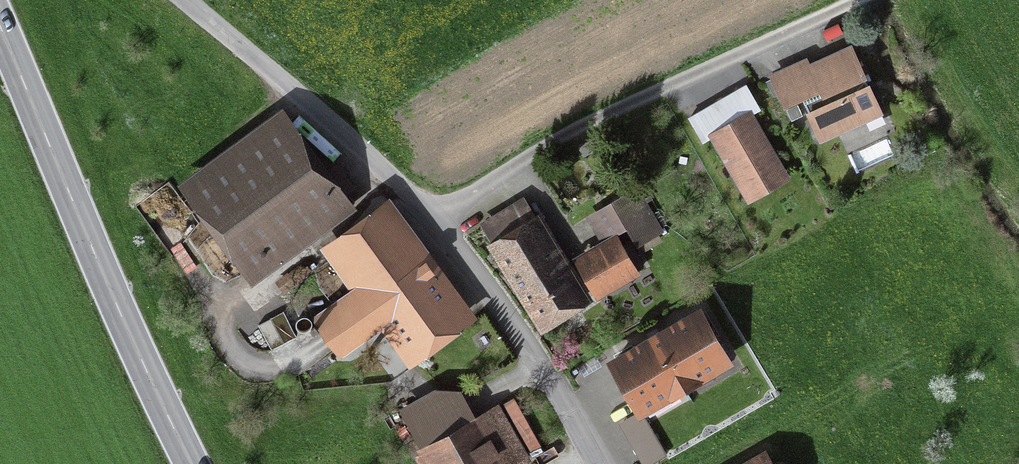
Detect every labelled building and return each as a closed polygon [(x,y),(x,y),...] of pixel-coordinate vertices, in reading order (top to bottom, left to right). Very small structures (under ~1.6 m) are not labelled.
[(875,101),(852,49),(812,68),(809,62),(774,77),(786,104),(802,97),(819,134),(838,126),(839,129),(866,117),(862,108),(875,101)] [(734,92),(732,100),(740,115),(757,105),(746,85),(734,92)] [(743,186),(778,166),(749,116),(714,136),(743,186)] [(860,169),(896,155),(889,136),(853,150),(860,169)] [(595,137),(578,146),(584,156),(600,147),(595,137)] [(247,155),(196,192),(250,265),(302,227),(247,155)] [(592,218),(605,240),(615,234),(628,226),(637,241),(656,229),(635,193),(592,218)] [(561,265),(523,203),(485,225),(543,321),(578,299),(559,267),(561,265)] [(315,317),(337,348),(385,314),(412,351),(461,315),(385,210),(335,246),(363,284),(315,317)] [(624,248),(615,234),(605,240),(600,243),(603,248),(586,258),(604,290),(642,267),(630,244),(624,248)] [(699,314),(613,363),(641,411),(727,361),(699,314)] [(501,408),(425,450),(433,463),(515,463),(528,457),(501,408)] [(623,429),(643,463),(659,463),(668,459),(643,417),(623,429)]
